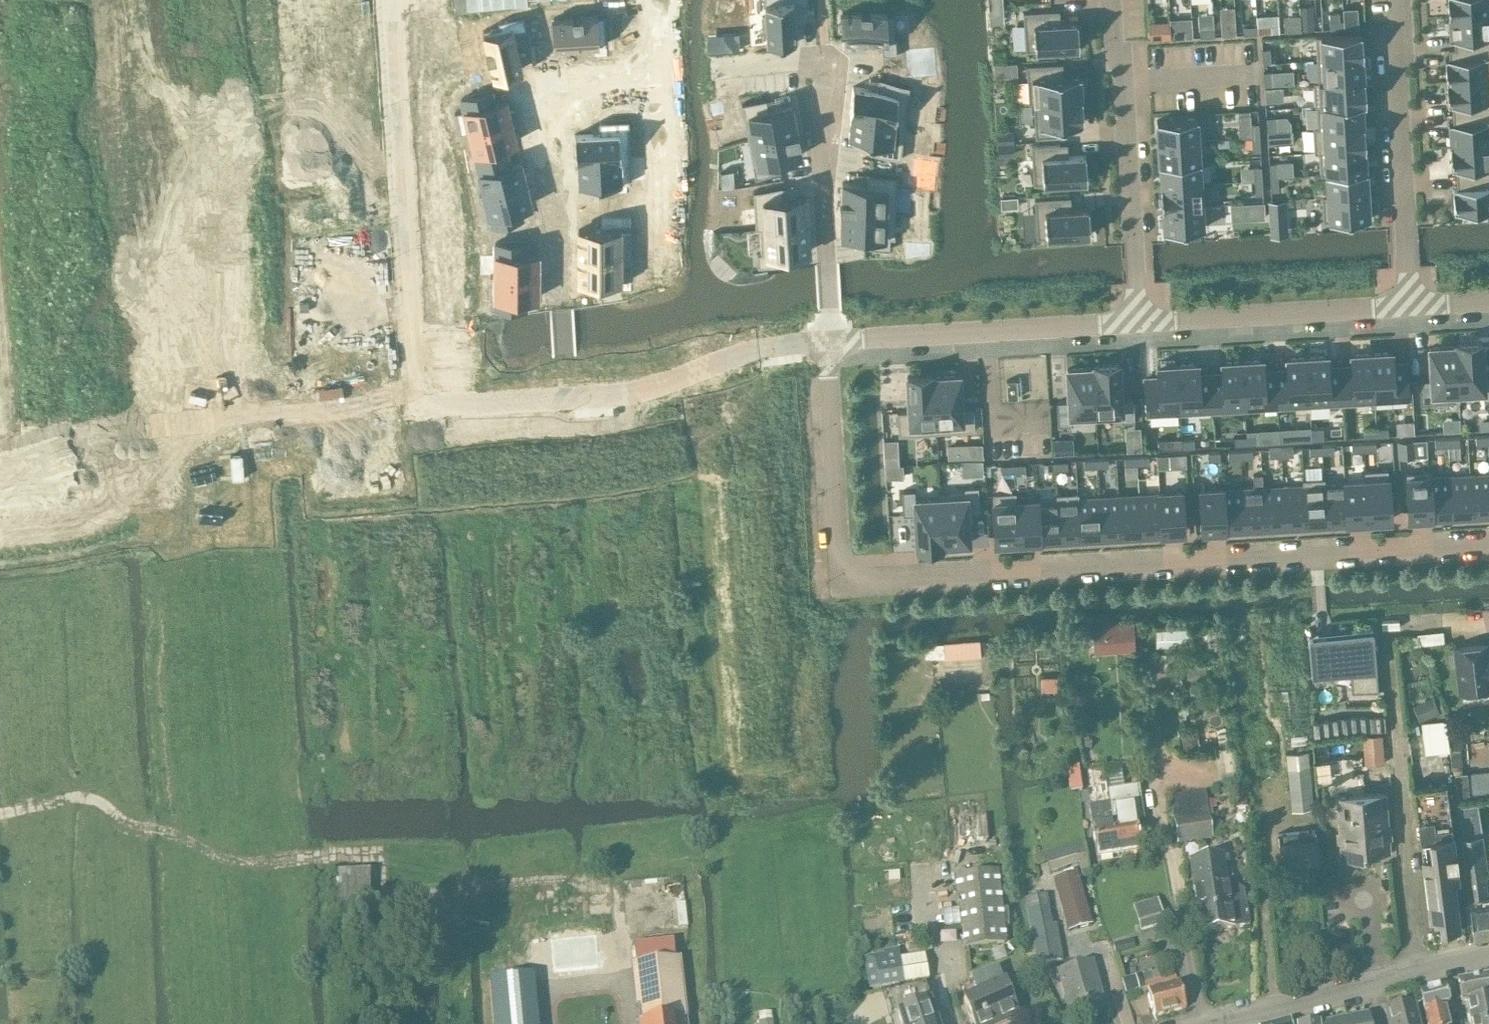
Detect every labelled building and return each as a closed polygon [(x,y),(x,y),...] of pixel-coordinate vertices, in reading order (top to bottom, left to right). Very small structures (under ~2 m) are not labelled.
[(768,48),(779,47),(779,51),(793,50),(793,46),(797,46),(794,9),(808,8),(808,0),(765,0),(768,48)] [(1488,14),(1488,0),(1448,0),(1449,17),(1488,14)] [(1002,4),(988,5),(989,16),(1002,15),(1002,4)] [(605,10),(554,13),(556,46),(593,44),(594,57),(608,56),(605,10)] [(1052,23),(1052,10),(1023,12),(1024,25),(1026,50),(1033,50),(1079,47),(1078,21),(1060,22),(1052,23)] [(502,29),(484,33),(494,74),(522,67),(514,30),(526,27),(523,14),(500,20),(502,29)] [(1300,14),(1284,15),(1285,31),(1301,30),(1300,20),(1300,14)] [(1449,17),(1450,40),(1454,39),(1455,48),(1449,48),(1449,49),(1488,47),(1488,14),(1449,17)] [(885,15),(843,18),(845,47),(883,44),(883,57),(897,57),(895,32),(886,33),(885,15)] [(1358,18),(1343,19),(1344,27),(1359,26),(1358,18)] [(1313,19),(1300,20),(1301,30),(1314,29),(1313,19)] [(1235,20),(1221,21),(1222,35),(1235,34),(1235,20)] [(1329,20),(1329,28),(1343,28),(1343,20),(1329,20)] [(1257,25),(1258,33),(1272,32),(1271,24),(1257,25)] [(1243,25),(1244,34),(1258,33),(1257,25),(1243,25)] [(1200,36),(1214,35),(1214,27),(1200,28),(1200,36)] [(1170,30),(1171,38),(1185,37),(1185,29),(1170,30)] [(1362,32),(1316,35),(1317,59),(1363,56),(1362,32)] [(1488,79),(1488,47),(1449,49),(1449,58),(1445,58),(1447,82),(1488,79)] [(1262,48),(1263,62),(1271,62),(1270,48),(1262,48)] [(1364,79),(1363,56),(1317,59),(1318,81),(1314,81),(1314,82),(1364,79)] [(1055,63),(1027,65),(1029,101),(1034,101),(1082,98),(1081,74),(1056,76),(1055,63)] [(1265,85),(1273,84),(1272,70),(1264,71),(1265,85)] [(1364,79),(1314,82),(1315,105),(1366,102),(1364,79)] [(1488,112),(1488,79),(1447,82),(1448,105),(1452,105),(1453,114),(1488,112)] [(854,93),(851,116),(905,123),(908,101),(909,87),(880,84),(878,95),(854,93)] [(1278,101),(1277,86),(1265,87),(1265,99),(1266,101),(1278,101)] [(464,108),(455,111),(460,132),(469,130),(469,129),(511,119),(506,98),(494,101),(491,89),(461,97),(464,108)] [(1082,98),(1034,101),(1036,137),(1059,135),(1058,123),(1084,122),(1082,98)] [(1313,127),(1313,128),(1364,125),(1363,103),(1366,103),(1366,102),(1315,105),(1315,106),(1317,106),(1318,127),(1313,127)] [(767,103),(742,108),(745,122),(749,144),(797,135),(792,111),(769,115),(767,103)] [(1453,114),(1453,123),(1449,123),(1451,146),(1488,144),(1488,112),(1453,114)] [(852,119),(849,142),(873,145),(871,157),(901,160),(905,123),(851,116),(851,118),(852,119)] [(1275,130),(1274,116),(1266,117),(1267,131),(1275,130)] [(1157,119),(1158,142),(1199,140),(1204,139),(1203,117),(1157,119)] [(511,119),(469,129),(469,130),(474,150),(476,158),(507,151),(505,143),(516,140),(511,119)] [(600,132),(575,133),(576,158),(626,156),(624,119),(599,120),(600,132)] [(1252,137),(1260,136),(1259,122),(1251,123),(1252,137)] [(1313,128),(1315,151),(1365,148),(1364,125),(1313,128)] [(1012,130),(998,131),(998,143),(1013,142),(1012,130)] [(1275,130),(1267,131),(1268,144),(1268,145),(1276,144),(1275,130)] [(797,135),(749,144),(753,167),(756,180),(780,176),(778,164),(801,160),(797,135)] [(1260,136),(1252,137),(1253,151),(1261,150),(1260,136)] [(1158,142),(1159,164),(1201,161),(1199,140),(1158,142)] [(1013,142),(998,143),(999,155),(1014,154),(1013,142)] [(1034,183),(1087,180),(1086,154),(1060,156),(1060,143),(1031,145),(1034,183)] [(1451,146),(1452,169),(1456,169),(1456,178),(1488,176),(1488,144),(1451,146)] [(1367,171),(1365,148),(1315,151),(1315,152),(1319,152),(1321,173),(1326,173),(1367,171)] [(508,155),(477,163),(479,171),(484,191),(484,192),(526,182),(521,161),(510,164),(508,155)] [(626,156),(576,158),(576,159),(577,159),(578,183),(602,182),(603,194),(627,193),(626,156)] [(1159,164),(1161,185),(1202,183),(1201,161),(1159,164)] [(1269,162),(1270,176),(1278,176),(1277,162),(1269,162)] [(1254,180),(1262,179),(1261,165),(1253,166),(1254,180)] [(1368,193),(1367,171),(1326,173),(1327,196),(1368,193)] [(843,187),(842,212),(896,213),(896,177),(867,176),(867,188),(843,187)] [(1279,190),(1278,176),(1270,176),(1271,190),(1279,190)] [(1456,178),(1457,188),(1453,188),(1454,212),(1467,211),(1467,216),(1484,215),(1484,210),(1488,210),(1488,176),(1456,178)] [(1262,179),(1254,180),(1255,194),(1263,193),(1262,179)] [(484,191),(480,192),(488,226),(523,217),(520,206),(531,203),(526,182),(484,192),(484,191)] [(1203,204),(1202,183),(1161,185),(1162,207),(1203,204)] [(783,191),(753,192),(756,229),(809,226),(807,201),(784,202),(783,191)] [(1358,218),(1369,217),(1368,193),(1327,196),(1322,196),(1323,220),(1340,219),(1340,223),(1358,222),(1358,218)] [(1013,196),(1001,197),(1002,207),(1013,206),(1013,196)] [(1077,234),(1090,234),(1089,208),(1064,209),(1063,197),(1035,198),(1037,237),(1060,235),(1060,240),(1077,239),(1077,234)] [(1286,200),(1268,201),(1270,236),(1288,235),(1286,200)] [(1263,203),(1242,204),(1243,218),(1264,217),(1263,203)] [(1203,204),(1162,207),(1163,229),(1175,229),(1175,233),(1193,232),(1193,228),(1205,227),(1203,204)] [(842,212),(842,237),(865,238),(865,249),(890,250),(890,238),(895,238),(895,222),(896,213),(842,212)] [(602,229),(578,229),(578,253),(631,254),(631,217),(602,217),(602,229)] [(809,226),(756,229),(756,230),(760,230),(762,252),(757,252),(758,266),(763,266),(787,264),(787,252),(810,251),(809,226)] [(527,241),(495,241),(495,273),(495,274),(538,275),(538,253),(526,253),(527,241)] [(631,254),(578,253),(578,279),(602,279),(602,291),(631,291),(631,254)] [(495,273),(490,273),(490,308),(526,308),(526,296),(538,296),(538,275),(495,274),(495,273)] [(1455,345),(1459,401),(1460,401),(1459,395),(1484,393),(1484,399),(1488,399),(1488,371),(1483,372),(1481,341),(1457,342),(1457,345),(1455,345)] [(1431,378),(1419,379),(1421,403),(1459,401),(1455,345),(1430,346),(1431,378)] [(1392,362),(1392,351),(1371,352),(1374,395),(1407,393),(1405,362),(1392,362)] [(1371,352),(1351,353),(1352,365),(1340,366),(1342,397),(1374,395),(1371,352)] [(1328,366),(1327,354),(1307,356),(1309,399),(1342,397),(1340,366),(1328,366)] [(1309,399),(1307,356),(1286,357),(1287,369),(1275,370),(1277,400),(1309,399)] [(1263,370),(1262,358),(1242,359),(1245,402),(1277,400),(1275,370),(1263,370)] [(1212,404),(1245,402),(1242,359),(1222,361),(1222,373),(1210,373),(1212,404)] [(1095,366),(1093,366),(1096,418),(1122,416),(1122,421),(1135,420),(1133,396),(1121,397),(1119,362),(1094,364),(1095,366)] [(1210,373),(1198,374),(1198,362),(1177,363),(1180,406),(1212,404),(1210,373)] [(1157,365),(1158,377),(1145,377),(1147,408),(1180,406),(1177,363),(1157,365)] [(1069,400),(1057,401),(1058,425),(1071,424),(1071,419),(1096,418),(1093,366),(1067,368),(1069,400)] [(909,407),(897,407),(899,434),(937,432),(934,378),(932,379),(932,374),(907,375),(909,407)] [(960,377),(934,378),(937,432),(975,430),(974,406),(961,406),(960,377)] [(1008,398),(1018,397),(1017,379),(1007,380),(1008,398)] [(1460,418),(1443,419),(1444,432),(1461,431),(1460,418)] [(1479,419),(1479,429),(1488,429),(1488,419),(1479,419)] [(1388,425),(1376,426),(1376,436),(1388,435),(1388,425)] [(1311,426),(1279,428),(1279,441),(1300,440),(1312,439),(1311,429),(1311,426)] [(1364,436),(1376,436),(1376,426),(1364,426),(1364,436)] [(1279,428),(1246,430),(1246,433),(1247,443),(1259,443),(1279,441),(1279,428)] [(1311,429),(1312,439),(1324,439),(1323,429),(1311,429)] [(1235,444),(1247,443),(1246,433),(1234,434),(1235,444)] [(1141,435),(1126,436),(1127,451),(1142,450),(1141,435)] [(1476,446),(1488,445),(1488,435),(1476,436),(1476,446)] [(1182,437),(1182,447),(1194,446),(1194,436),(1182,437)] [(1170,448),(1182,447),(1182,437),(1170,438),(1170,448)] [(1436,448),(1448,447),(1447,437),(1435,438),(1436,448)] [(1459,437),(1447,437),(1448,447),(1460,447),(1459,437)] [(1072,439),(1054,440),(1055,455),(1073,453),(1072,439)] [(1427,449),(1427,439),(1415,439),(1415,449),(1427,449)] [(1414,440),(1398,440),(1399,457),(1415,456),(1414,440)] [(1352,453),(1364,452),(1364,442),(1352,443),(1352,453)] [(1364,442),(1364,452),(1376,452),(1376,442),(1364,442)] [(982,443),(947,445),(947,446),(948,459),(983,457),(982,443)] [(1322,445),(1322,455),(1334,454),(1334,444),(1322,445)] [(1322,455),(1322,445),(1310,446),(1310,456),(1322,455)] [(1270,458),(1282,457),(1281,447),(1269,448),(1270,458)] [(1293,447),(1281,447),(1282,457),(1294,457),(1293,447)] [(1252,449),(1240,450),(1241,460),(1253,459),(1252,449)] [(1229,460),(1241,460),(1240,450),(1228,450),(1229,460)] [(1221,461),(1220,451),(1208,452),(1209,462),(1221,461)] [(1169,454),(1157,455),(1158,465),(1170,464),(1169,454)] [(1137,456),(1137,466),(1149,465),(1149,455),(1137,456)] [(899,456),(884,457),(884,465),(899,464),(899,456)] [(1137,466),(1137,456),(1125,457),(1125,467),(1137,466)] [(1097,468),(1096,458),(1084,459),(1085,469),(1097,468)] [(1108,458),(1096,458),(1097,468),(1109,468),(1108,458)] [(982,459),(974,460),(975,474),(983,474),(982,459)] [(1067,460),(1055,461),(1056,471),(1068,470),(1067,460)] [(1044,471),(1056,471),(1055,461),(1043,462),(1044,471)] [(1002,474),(1014,473),(1013,463),(1001,464),(1002,474)] [(1025,463),(1013,463),(1014,473),(1026,473),(1025,463)] [(904,465),(885,466),(886,479),(904,478),(904,465)] [(1388,468),(1365,470),(1366,478),(1368,520),(1391,519),(1388,475),(1388,468)] [(1429,471),(1406,472),(1409,518),(1431,516),(1429,475),(1429,471)] [(1488,510),(1488,471),(1470,472),(1472,511),(1488,510)] [(1470,472),(1449,473),(1452,513),(1472,511),(1470,472)] [(1432,514),(1452,513),(1449,473),(1429,475),(1431,516),(1432,516),(1432,514)] [(1324,477),(1303,478),(1304,482),(1306,521),(1326,520),(1324,481),(1324,477)] [(1368,520),(1366,478),(1344,480),(1347,521),(1368,520)] [(1324,481),(1326,520),(1346,519),(1346,521),(1347,521),(1344,480),(1324,481)] [(1283,483),(1286,523),(1306,521),(1304,482),(1283,483)] [(1138,483),(1118,484),(1118,493),(1118,494),(1121,532),(1141,531),(1139,493),(1139,492),(1138,483)] [(1263,484),(1265,524),(1286,523),(1283,483),(1263,484)] [(1243,486),(1245,525),(1265,524),(1263,484),(1243,486)] [(965,491),(940,492),(941,497),(943,543),(969,542),(967,510),(980,509),(978,485),(965,486),(965,491)] [(1245,525),(1243,486),(1222,487),(1225,529),(1226,528),(1225,526),(1245,525)] [(1202,530),(1225,529),(1222,487),(1200,488),(1202,530)] [(915,489),(902,490),(903,513),(916,513),(918,547),(942,546),(942,543),(943,543),(941,497),(940,492),(939,492),(940,497),(915,499),(915,489)] [(1182,490),(1159,492),(1162,532),(1184,531),(1184,526),(1182,490)] [(1015,491),(993,492),(993,502),(995,542),(1018,541),(1015,500),(1015,499),(1015,491)] [(1159,491),(1139,492),(1139,493),(1141,531),(1161,530),(1161,532),(1162,532),(1159,492),(1159,491)] [(1062,493),(1057,493),(1057,497),(1057,498),(1060,536),(1080,535),(1078,497),(1078,496),(1077,492),(1062,493)] [(1118,493),(1098,494),(1100,534),(1121,532),(1118,494),(1118,493)] [(1098,494),(1078,496),(1078,497),(1080,535),(1100,534),(1098,494)] [(1057,497),(1037,498),(1039,540),(1040,540),(1040,537),(1060,536),(1057,498),(1057,497)] [(1037,498),(1015,499),(1015,500),(1018,541),(1039,540),(1037,498)] [(1115,622),(1106,623),(1108,650),(1135,649),(1133,621),(1115,622)] [(1193,626),(1154,628),(1155,645),(1162,645),(1175,644),(1194,643),(1193,626)] [(1217,648),(1217,628),(1195,628),(1195,649),(1217,648)] [(1352,630),(1308,634),(1311,674),(1313,674),(1313,671),(1353,667),(1355,692),(1375,690),(1378,690),(1373,628),(1352,630)] [(979,637),(967,638),(968,655),(980,654),(979,637)] [(1488,644),(1455,648),(1461,692),(1488,689),(1488,655),(1488,644)] [(1058,676),(1041,676),(1041,689),(1058,689),(1058,676)] [(1433,696),(1413,704),(1420,721),(1440,712),(1433,696)] [(1384,713),(1313,719),(1314,734),(1386,727),(1384,713)] [(1445,718),(1422,721),(1426,751),(1449,748),(1445,718)] [(1226,731),(1217,732),(1219,744),(1227,743),(1226,731)] [(1196,732),(1180,735),(1183,751),(1199,748),(1196,732)] [(1291,743),(1306,742),(1305,737),(1307,737),(1307,733),(1290,734),(1291,743)] [(1371,734),(1364,734),(1366,763),(1385,762),(1383,733),(1371,734)] [(1455,765),(1462,764),(1463,764),(1461,739),(1452,740),(1455,765)] [(1314,808),(1308,751),(1286,753),(1292,810),(1314,808)] [(1082,791),(1078,768),(1068,770),(1069,778),(1072,793),(1082,791)] [(1458,798),(1470,797),(1468,773),(1456,774),(1458,798)] [(1459,878),(1448,782),(1415,786),(1430,918),(1437,918),(1438,929),(1461,927),(1455,879),(1459,878)] [(1110,791),(1109,791),(1111,804),(1120,856),(1141,853),(1136,820),(1145,819),(1140,786),(1124,789),(1110,791)] [(1206,792),(1189,795),(1196,842),(1213,839),(1206,792)] [(1391,853),(1386,793),(1338,797),(1342,857),(1368,855),(1369,858),(1380,857),(1380,854),(1391,853)] [(1179,844),(1196,842),(1189,795),(1172,797),(1179,844)] [(1477,803),(1457,806),(1461,835),(1482,832),(1477,803)] [(1111,804),(1090,807),(1099,859),(1120,856),(1111,804)] [(1319,861),(1316,830),(1278,834),(1281,864),(1319,861)] [(1088,863),(1084,843),(1035,858),(1036,865),(1047,862),(1051,874),(1080,865),(1088,863)] [(1231,911),(1233,930),(1250,927),(1244,892),(1239,888),(1228,889),(1224,856),(1205,858),(1205,860),(1207,860),(1215,913),(1231,911)] [(1205,860),(1205,858),(1189,861),(1199,935),(1233,930),(1231,911),(1215,913),(1207,860),(1205,860)] [(1088,863),(1080,865),(1084,876),(1091,874),(1088,863)] [(371,896),(370,871),(338,872),(338,873),(337,873),(337,875),(328,875),(330,916),(340,915),(340,917),(378,915),(377,896),(371,896)] [(999,872),(957,877),(965,948),(991,946),(1007,944),(1000,880),(999,872)] [(1467,876),(1467,880),(1470,899),(1468,900),(1469,906),(1470,906),(1474,936),(1488,933),(1488,895),(1486,880),(1485,873),(1467,876)] [(1093,925),(1078,874),(1055,881),(1070,931),(1093,925)] [(1165,923),(1157,899),(1134,906),(1141,931),(1165,923)] [(904,901),(893,902),(894,910),(906,908),(904,901)] [(1053,925),(1031,929),(1038,965),(1063,960),(1056,924),(1053,925)] [(421,949),(410,949),(410,963),(421,963),(421,949)] [(633,964),(640,1023),(687,1023),(680,960),(680,959),(633,964)] [(905,985),(900,959),(875,964),(866,966),(870,990),(879,988),(880,989),(905,985)] [(1104,1000),(1093,962),(1059,972),(1070,1010),(1104,1000)] [(1006,983),(1000,969),(974,980),(980,994),(966,1001),(976,1023),(1004,1023),(1020,1017),(1006,983)] [(490,980),(494,1023),(539,1023),(535,976),(490,980)] [(1459,981),(1463,1005),(1467,1004),(1471,1023),(1488,1023),(1488,976),(1459,981)] [(1135,977),(1123,981),(1126,992),(1139,988),(1135,977)] [(1186,1009),(1176,977),(1158,983),(1161,993),(1149,997),(1155,1019),(1186,1009)] [(925,984),(881,993),(885,1004),(889,1002),(894,1015),(898,1013),(901,1023),(939,1023),(925,984)] [(1445,986),(1421,992),(1428,1023),(1448,1023),(1444,1006),(1450,1005),(1445,986)] [(1415,1002),(1384,1009),(1388,1023),(1420,1023),(1415,1002)]
